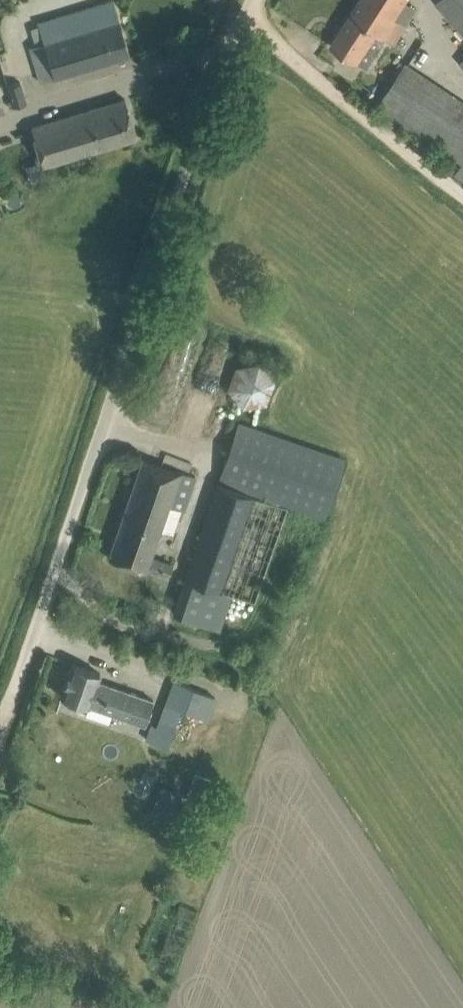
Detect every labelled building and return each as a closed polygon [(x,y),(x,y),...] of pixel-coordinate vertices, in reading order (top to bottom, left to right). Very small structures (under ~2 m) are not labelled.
[(29,47),(40,82),(130,55),(113,0),(112,0),(38,23),(44,43),(29,47)] [(349,75),(358,61),(368,68),(386,38),(398,20),(394,18),(406,0),(360,0),(331,46),(342,53),(335,66),(349,75)] [(462,31),(462,0),(436,0),(462,31)] [(462,157),(462,101),(406,62),(380,101),(462,157)] [(7,86),(14,108),(27,104),(20,82),(7,86)] [(31,127),(43,165),(136,137),(125,99),(31,127)] [(11,247),(3,221),(0,222),(0,250),(11,247)] [(258,408),(272,372),(234,359),(221,395),(258,408)] [(173,612),(192,618),(219,628),(230,594),(255,602),(289,504),(324,516),(344,459),(238,422),(173,612)] [(108,557),(168,578),(173,563),(151,556),(168,505),(184,510),(196,475),(143,457),(108,557)] [(108,722),(112,712),(145,724),(153,700),(97,680),(100,673),(72,663),(60,695),(89,705),(86,714),(108,722)] [(174,681),(158,728),(153,727),(149,740),(169,747),(181,710),(184,711),(192,687),(174,681)] [(211,778),(195,774),(192,786),(207,790),(211,778)] [(191,830),(203,800),(161,784),(150,814),(191,830)]
